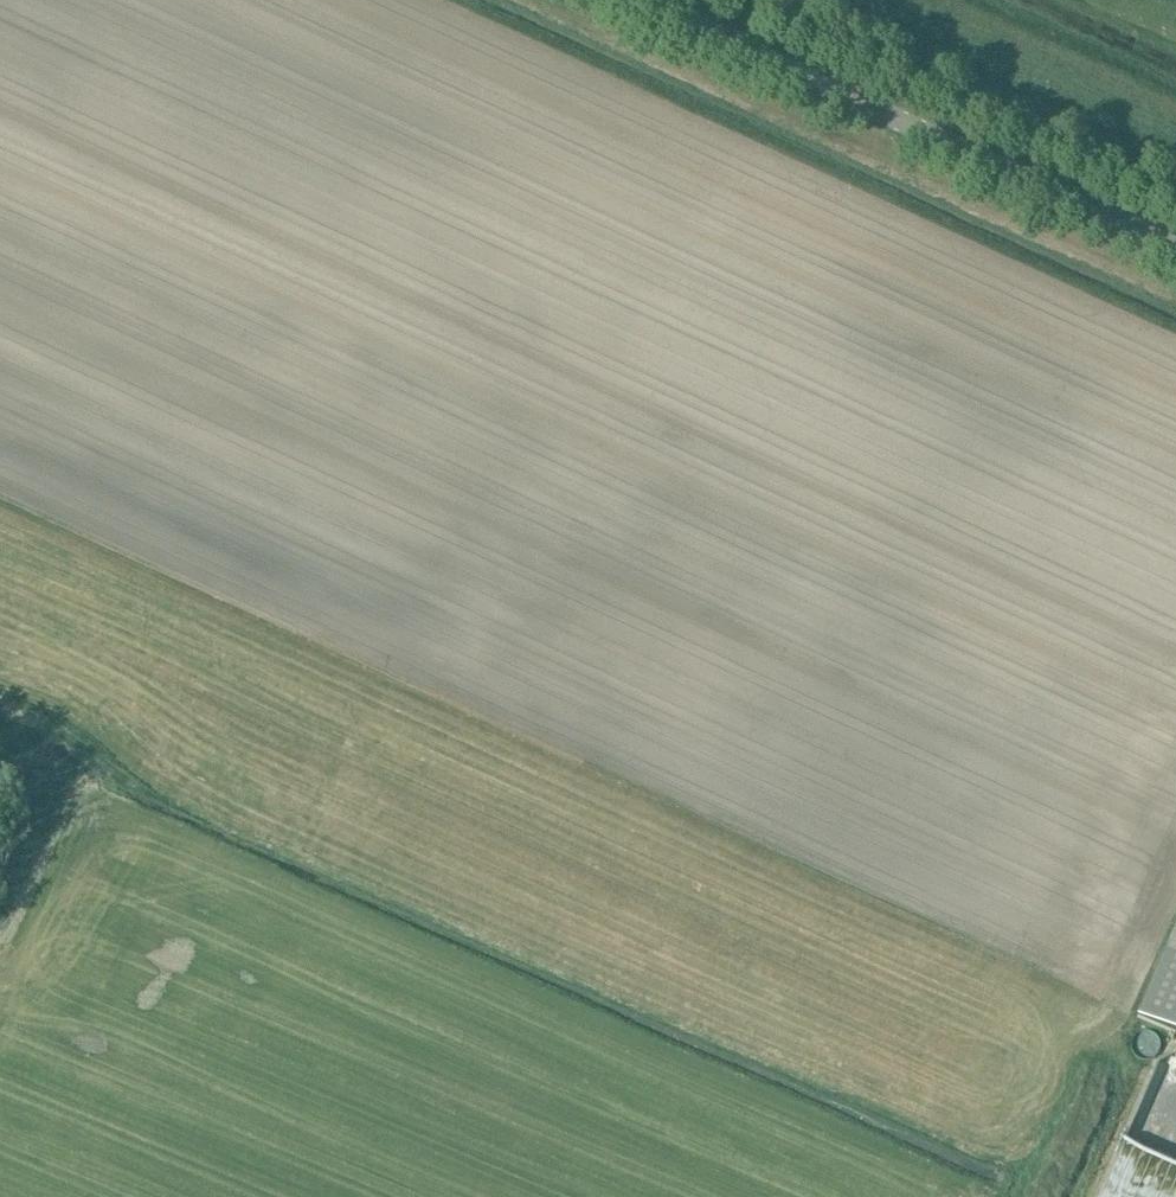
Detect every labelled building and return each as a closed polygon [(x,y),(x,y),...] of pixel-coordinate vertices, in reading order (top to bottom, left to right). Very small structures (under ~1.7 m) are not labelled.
[(1175,1035),(1175,931),(1138,1018),(1175,1035)]
